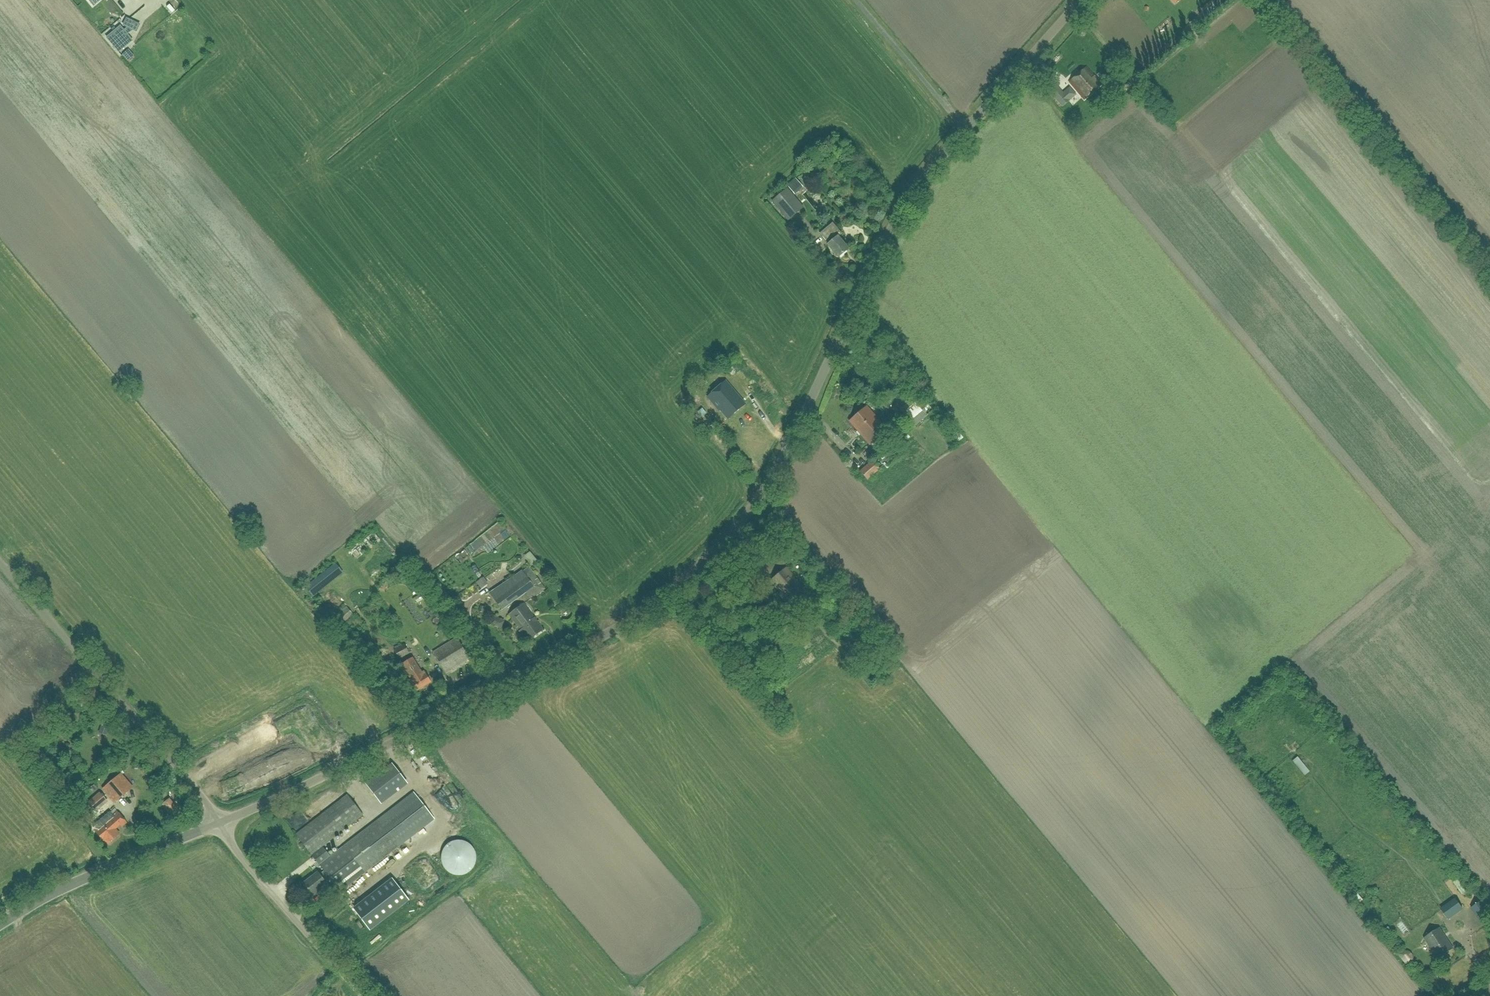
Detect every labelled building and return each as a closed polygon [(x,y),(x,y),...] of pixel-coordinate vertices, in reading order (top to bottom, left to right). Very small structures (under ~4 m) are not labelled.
[(115,49),(130,37),(120,26),(106,38),(115,49)] [(1096,46),(1088,55),(1093,59),(1101,50),(1096,46)] [(1084,100),(1101,85),(1086,68),(1069,83),(1084,100)] [(1056,85),(1049,92),(1057,100),(1062,106),(1069,100),(1074,96),(1075,95),(1069,88),(1063,93),(1056,85)] [(789,219),(801,209),(786,190),(773,201),(789,219)] [(838,258),(847,249),(837,237),(841,234),(832,223),(819,234),(828,244),(827,245),(838,258)] [(728,419),(745,404),(725,382),(707,397),(718,409),(719,409),(728,419)] [(916,401),(906,408),(911,416),(921,408),(916,401)] [(868,445),(885,430),(865,407),(849,422),(868,445)] [(957,440),(962,436),(957,431),(953,434),(957,440)] [(867,480),(879,470),(871,460),(859,471),(867,480)] [(310,600),(344,572),(336,562),(301,590),(310,600)] [(750,582),(758,575),(749,565),(741,571),(750,582)] [(501,610),(504,608),(525,593),(529,599),(544,588),(533,575),(534,575),(527,566),(521,571),(511,578),(510,578),(489,594),(501,610)] [(788,606),(806,592),(786,568),(769,582),(778,592),(777,592),(788,606)] [(508,614),(520,630),(518,631),(525,640),(527,638),(528,641),(543,630),(523,603),(508,614)] [(335,628),(353,614),(346,606),(329,621),(335,628)] [(445,674),(469,659),(456,638),(432,653),(445,674)] [(409,654),(404,644),(394,649),(399,659),(409,654)] [(416,692),(431,683),(424,671),(421,672),(412,657),(401,664),(412,682),(410,683),(416,692)] [(437,672),(433,674),(436,681),(441,679),(437,672)] [(408,782),(393,759),(364,778),(379,801),(408,782)] [(418,766),(414,769),(422,779),(426,775),(418,766)] [(105,789),(115,801),(130,788),(120,776),(105,789)] [(228,783),(229,790),(241,788),(240,781),(228,783)] [(80,804),(70,793),(63,799),(73,810),(80,804)] [(319,848),(335,836),(362,815),(346,795),(295,834),(323,871),(319,874),(317,872),(302,883),(312,895),(327,883),(325,882),(329,878),(339,891),(433,819),(413,793),(327,859),(319,848)] [(321,809),(327,805),(323,799),(317,803),(321,809)] [(127,823),(117,811),(95,830),(107,844),(119,834),(115,829),(120,825),(122,827),(127,823)] [(446,832),(432,843),(451,866),(456,861),(453,859),(466,849),(457,838),(453,841),(446,832)] [(1462,908),(1456,899),(1441,910),(1448,918),(1462,908)] [(1481,900),(1472,908),(1484,926),(1489,922),(1489,912),(1481,900)] [(1437,959),(1453,948),(1440,928),(1439,927),(1423,938),(1424,938),(1437,959)]
